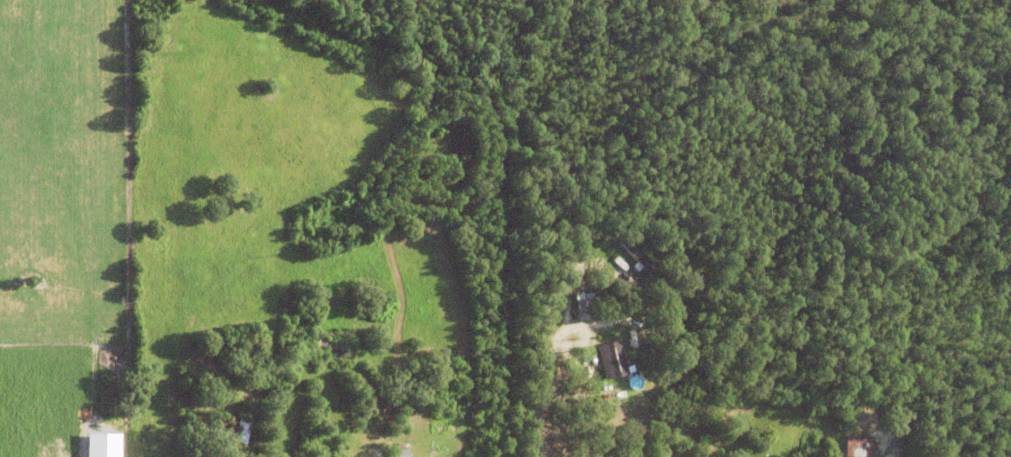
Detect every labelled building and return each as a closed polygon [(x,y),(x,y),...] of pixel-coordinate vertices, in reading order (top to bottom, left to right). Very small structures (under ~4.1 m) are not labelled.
[(620,240),(641,270),(648,265),(628,235),(620,240)] [(682,277),(691,275),(692,281),(683,283),(682,277)] [(574,291),(591,290),(592,315),(575,316),(574,291)] [(313,343),(315,333),(336,337),(334,347),(313,343)] [(595,342),(617,337),(625,371),(604,377),(595,342)] [(590,376),(590,372),(588,373),(587,364),(588,364),(588,360),(593,359),(595,376),(590,376)] [(194,387),(195,382),(218,385),(217,390),(194,387)] [(123,432),(90,431),(90,456),(123,456),(123,432)] [(845,455),(845,434),(870,434),(870,456),(845,455)] [(406,445),(409,456),(392,456),(390,447),(406,445)]
